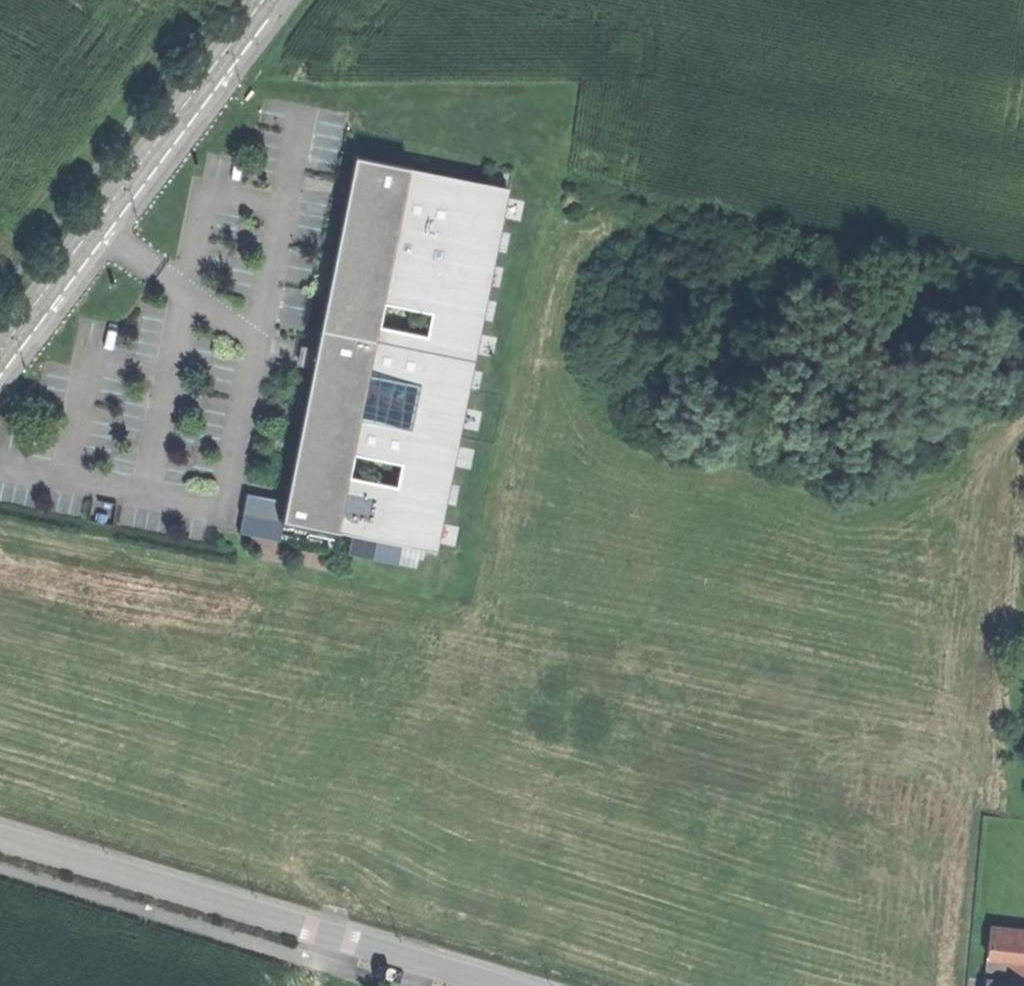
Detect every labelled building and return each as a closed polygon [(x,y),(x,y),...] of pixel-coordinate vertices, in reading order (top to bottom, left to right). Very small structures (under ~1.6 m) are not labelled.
[(280,515),(432,545),(504,182),(405,162),(352,152),(280,515)] [(278,518),(279,495),(245,493),(243,532),(283,534),(284,519),(278,518)] [(986,953),(1005,955),(1023,957),(1023,926),(989,922),(986,953)] [(986,953),(984,974),(1003,976),(1005,955),(986,953)] [(983,985),(985,985),(1010,985),(1010,977),(1003,976),(984,974),(983,985)]
